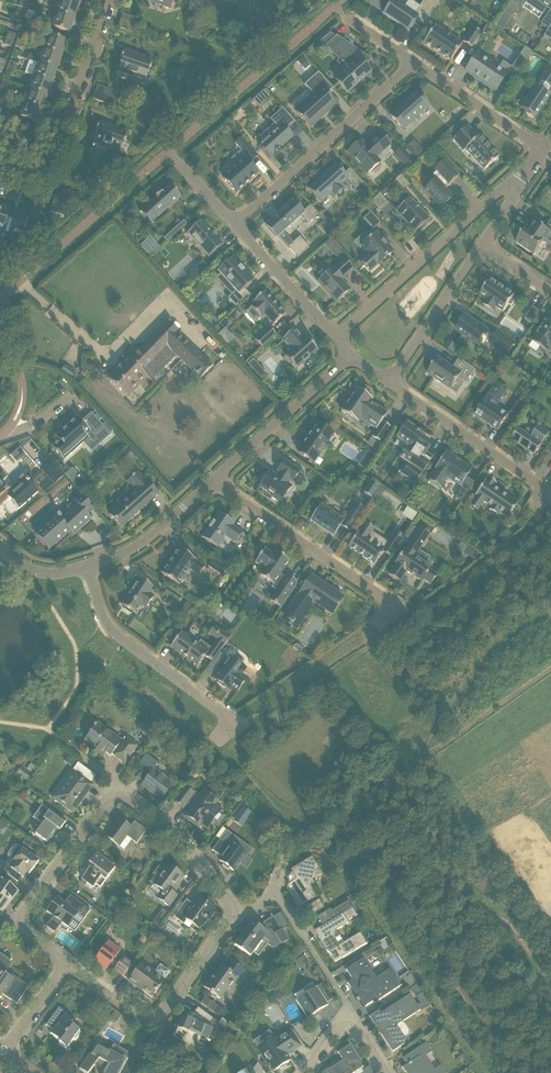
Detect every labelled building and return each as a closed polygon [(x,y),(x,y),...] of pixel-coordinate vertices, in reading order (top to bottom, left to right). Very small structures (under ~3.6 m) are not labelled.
[(54,12),(75,19),(77,13),(79,5),(64,0),(61,0),(58,7),(56,6),(54,12)] [(171,9),(174,0),(154,0),(160,2),(159,5),(171,9)] [(195,11),(203,11),(204,0),(196,0),(195,11)] [(366,2),(379,10),(385,1),(383,0),(368,0),(366,2)] [(414,14),(405,8),(394,0),(392,0),(382,15),(408,32),(415,21),(423,26),(441,0),(424,0),(416,13),(415,12),(414,14)] [(525,3),(543,15),(547,8),(550,10),(542,24),(548,28),(550,23),(550,0),(527,0),(525,3)] [(36,6),(30,3),(27,10),(34,12),(36,6)] [(75,19),(54,12),(52,18),(55,19),(52,27),(69,33),(72,25),(73,25),(75,19)] [(15,13),(13,20),(14,21),(20,22),(22,16),(15,13)] [(122,14),(120,21),(134,26),(137,19),(122,14)] [(250,15),(246,28),(252,30),(256,17),(250,15)] [(500,19),(495,26),(502,30),(507,23),(500,19)] [(134,26),(120,21),(118,28),(132,33),(134,26)] [(424,42),(451,61),(462,44),(435,26),(424,42)] [(463,42),(471,48),(481,33),(472,27),(463,42)] [(8,32),(6,38),(13,41),(15,34),(8,32)] [(325,47),(336,37),(330,33),(320,42),(325,47)] [(19,35),(17,40),(24,43),(26,36),(19,34),(19,35)] [(43,43),(41,48),(62,56),(64,51),(63,50),(66,42),(49,35),(45,44),(43,43)] [(6,38),(4,45),(11,47),(13,41),(6,38)] [(17,40),(15,47),(21,49),(24,43),(17,40)] [(347,93),(370,73),(364,66),(363,67),(360,64),(366,58),(341,41),(331,50),(340,60),(344,56),(352,65),(335,80),(347,93)] [(465,71),(495,91),(505,76),(512,80),(531,51),(525,47),(511,67),(503,61),(498,68),(477,53),(465,71)] [(41,55),(39,63),(57,69),(59,62),(60,62),(62,56),(41,48),(39,54),(41,55)] [(133,76),(145,81),(150,69),(151,69),(152,66),(150,66),(152,61),(151,61),(151,62),(135,56),(135,55),(125,51),(123,55),(122,54),(121,57),(122,57),(118,71),(119,68),(134,74),(133,76)] [(302,57),(297,61),(305,70),(310,66),(302,57)] [(10,61),(8,67),(14,70),(16,63),(10,61)] [(34,70),(32,76),(53,83),(55,77),(54,77),(57,69),(39,63),(36,71),(34,70)] [(8,67),(5,74),(12,76),(14,70),(8,67)] [(545,70),(520,107),(535,118),(550,95),(546,92),(548,88),(550,90),(550,74),(545,70)] [(310,127),(335,104),(326,94),(333,88),(318,72),(304,85),(313,95),(296,111),(310,127)] [(32,82),(29,90),(47,96),(50,89),(51,89),(53,83),(32,76),(30,81),(32,82)] [(97,85),(95,93),(114,100),(117,92),(97,85)] [(24,97),(22,103),(43,110),(45,104),(47,96),(29,90),(26,98),(24,97)] [(264,90),(252,101),(258,107),(270,97),(264,90)] [(429,106),(416,92),(390,115),(403,129),(429,106)] [(114,100),(95,93),(92,99),(112,106),(114,100)] [(43,110),(22,103),(20,108),(23,109),(20,117),(28,120),(27,121),(37,124),(40,116),(41,116),(43,110)] [(282,108),(270,119),(275,125),(261,137),(264,141),(259,145),(270,158),(273,156),(275,158),(284,149),(282,147),(293,137),(287,129),(295,122),(282,108)] [(108,148),(120,153),(124,140),(125,141),(126,138),(125,138),(127,133),(126,132),(126,133),(110,128),(110,127),(99,123),(98,126),(97,126),(96,129),(97,129),(92,143),(93,143),(94,140),(109,145),(108,148)] [(484,170),(498,157),(479,136),(477,137),(467,126),(453,139),(464,151),(465,150),(484,170)] [(347,153),(366,174),(380,162),(376,157),(390,145),(380,134),(369,144),(370,145),(367,148),(361,141),(347,153)] [(223,178),(236,193),(257,174),(247,162),(249,160),(251,162),(258,156),(241,138),(235,144),(241,151),(237,154),(243,161),(223,178)] [(413,140),(406,147),(415,158),(423,151),(413,140)] [(402,147),(394,154),(407,169),(414,162),(402,147)] [(436,178),(424,189),(441,209),(453,198),(445,189),(449,185),(448,184),(458,176),(444,160),(437,166),(434,169),(436,172),(433,175),(436,178)] [(308,189),(321,203),(331,194),(334,197),(344,188),(341,185),(347,180),(355,189),(362,183),(350,169),(344,174),(335,164),(308,189)] [(395,180),(404,190),(409,185),(400,175),(395,180)] [(158,217),(178,199),(180,197),(169,185),(146,206),(147,206),(148,206),(158,217)] [(58,188),(53,202),(67,206),(68,202),(75,204),(78,194),(58,188)] [(388,204),(379,194),(371,202),(380,212),(388,204)] [(395,212),(414,233),(429,219),(410,198),(395,212)] [(266,226),(276,237),(300,215),(308,223),(318,214),(310,205),(303,212),(293,201),(266,226)] [(20,241),(22,236),(29,238),(34,224),(28,222),(27,222),(29,216),(28,216),(28,217),(12,211),(12,210),(1,207),(0,210),(0,234),(20,241)] [(370,213),(363,219),(373,230),(380,224),(370,213)] [(166,241),(186,223),(183,220),(164,238),(166,241)] [(546,228),(536,221),(531,228),(527,225),(516,241),(534,254),(543,241),(545,242),(550,233),(550,231),(550,230),(550,220),(546,228)] [(187,234),(208,258),(223,245),(201,221),(187,234)] [(324,222),(319,226),(328,237),(333,232),(324,222)] [(361,261),(370,271),(378,264),(378,265),(381,262),(383,264),(387,260),(385,258),(392,252),(375,233),(361,246),(369,254),(361,261)] [(299,237),(288,247),(297,258),(309,247),(299,237)] [(150,239),(141,247),(150,256),(158,249),(150,239)] [(336,245),(330,251),(336,257),(342,252),(336,245)] [(228,298),(236,307),(250,295),(244,289),(254,280),(233,256),(217,270),(236,291),(228,298)] [(318,282),(336,302),(349,290),(340,280),(352,269),(343,259),(331,270),(318,282)] [(480,296),(496,307),(503,312),(509,304),(511,306),(517,298),(514,296),(515,295),(491,278),(480,296)] [(285,314),(265,292),(253,302),(254,304),(251,307),(261,318),(264,315),(273,325),(285,314)] [(540,311),(533,307),(525,319),(532,323),(540,311)] [(212,315),(206,321),(212,328),(218,322),(212,315)] [(490,341),(508,354),(516,343),(497,331),(494,336),(466,316),(457,330),(480,346),(482,342),(483,343),(486,339),(490,341)] [(550,352),(550,319),(548,317),(532,341),(549,352),(550,351),(550,352)] [(108,379),(128,398),(148,377),(151,381),(176,355),(193,372),(191,375),(197,381),(200,378),(212,366),(212,365),(179,335),(180,334),(167,322),(130,360),(128,358),(108,379)] [(255,340),(261,347),(275,334),(269,327),(255,340)] [(294,329),(281,341),(282,342),(290,351),(284,356),(285,357),(285,358),(283,359),(288,364),(290,363),(296,370),(318,351),(309,341),(306,338),(305,337),(305,338),(303,339),(294,329)] [(449,340),(445,347),(452,352),(456,345),(449,340)] [(438,357),(427,374),(451,389),(458,378),(466,383),(475,369),(459,358),(453,367),(438,357)] [(248,364),(261,379),(266,374),(265,372),(264,370),(263,371),(253,359),(248,364)] [(61,371),(70,378),(75,371),(66,365),(61,371)] [(357,422),(361,417),(371,424),(370,425),(376,429),(377,429),(372,437),(380,442),(390,427),(382,421),(387,413),(371,402),(372,400),(356,388),(341,411),(357,422)] [(475,415),(498,431),(509,415),(495,406),(502,395),(497,392),(498,391),(496,389),(496,390),(493,388),(486,399),(485,399),(475,415)] [(517,402),(512,410),(517,414),(523,406),(517,402)] [(58,440),(51,446),(63,460),(92,434),(95,438),(96,438),(95,437),(99,433),(100,434),(105,429),(109,434),(109,435),(110,434),(91,413),(81,421),(77,417),(55,437),(58,440)] [(313,462),(333,433),(326,428),(327,427),(322,424),(321,425),(318,423),(298,452),(313,462)] [(414,482),(415,482),(430,460),(423,455),(433,441),(430,439),(431,437),(424,432),(423,434),(407,423),(397,437),(414,448),(405,460),(411,464),(403,475),(414,482)] [(511,439),(535,455),(549,433),(538,426),(531,437),(518,428),(511,439)] [(367,450),(364,455),(370,459),(373,454),(367,450)] [(128,451),(124,454),(129,460),(133,456),(128,451)] [(428,479),(428,480),(438,486),(445,476),(460,486),(472,469),(471,468),(471,469),(461,462),(462,461),(461,460),(461,461),(456,458),(457,458),(456,457),(455,458),(446,452),(447,452),(446,451),(434,469),(435,470),(428,479)] [(272,498),(278,502),(279,500),(281,501),(291,487),(286,484),(289,479),(293,481),(299,471),(284,461),(277,471),(280,473),(277,478),(269,473),(259,487),(273,496),(272,498)] [(8,498),(18,509),(38,492),(41,496),(40,496),(41,497),(64,476),(51,462),(41,471),(45,476),(43,478),(41,476),(42,475),(41,474),(33,482),(34,483),(32,485),(27,479),(26,480),(17,488),(13,484),(7,489),(6,488),(0,481),(0,505),(8,498)] [(121,528),(159,494),(146,480),(145,481),(137,472),(128,481),(136,490),(129,496),(126,492),(117,501),(120,505),(109,515),(121,528)] [(78,476),(71,482),(78,489),(85,483),(78,476)] [(499,513),(507,518),(517,503),(493,487),(496,483),(488,478),(486,482),(484,481),(475,496),(491,507),(489,510),(498,515),(499,513)] [(379,487),(372,498),(377,501),(384,491),(379,487)] [(455,497),(461,501),(468,491),(461,487),(455,497)] [(36,535),(49,550),(69,531),(73,535),(91,519),(87,515),(94,509),(81,494),(74,501),(79,507),(62,522),(60,519),(61,518),(58,515),(57,516),(36,535)] [(412,495),(408,501),(414,505),(418,499),(412,495)] [(310,521),(313,523),(333,536),(340,526),(349,531),(364,509),(356,503),(344,520),(321,504),(310,521)] [(402,515),(412,520),(415,513),(405,508),(402,515)] [(217,548),(225,537),(235,544),(243,532),(233,525),(234,524),(218,513),(201,537),(217,548)] [(348,546),(374,564),(382,552),(389,557),(403,537),(396,532),(388,543),(379,537),(374,543),(367,539),(374,529),(365,523),(358,533),(358,532),(348,546)] [(413,526),(406,537),(410,540),(417,529),(413,526)] [(395,564),(388,574),(400,581),(407,571),(422,582),(423,580),(430,584),(436,574),(430,570),(431,568),(414,557),(429,535),(420,528),(405,550),(404,550),(403,551),(402,550),(398,557),(399,558),(395,563),(395,564)] [(461,543),(453,555),(458,559),(466,547),(461,543)] [(161,573),(178,585),(189,569),(199,576),(205,567),(195,560),(178,548),(161,573)] [(270,601),(280,607),(297,582),(287,575),(286,578),(280,574),(289,561),(276,552),(273,555),(264,549),(255,563),(264,569),(260,575),(273,584),(271,587),(277,591),(270,601)] [(208,567),(222,576),(227,568),(213,559),(208,567)] [(293,623),(297,625),(311,604),(308,602),(311,598),(332,612),(334,608),(335,609),(342,598),(311,577),(301,592),(302,592),(286,618),(289,620),(288,621),(292,624),(293,623)] [(132,612),(136,615),(142,606),(145,609),(154,596),(150,594),(154,588),(139,578),(121,605),(125,607),(124,609),(131,614),(132,612)] [(168,588),(163,595),(167,597),(176,603),(177,604),(182,597),(168,588)] [(252,592),(245,606),(254,610),(261,596),(252,592)] [(186,602),(182,609),(186,612),(191,605),(186,602)] [(197,667),(205,656),(212,661),(230,637),(220,630),(214,638),(217,640),(211,648),(200,640),(197,644),(181,632),(170,647),(197,667)] [(218,682),(217,683),(224,688),(225,687),(229,690),(231,688),(236,692),(246,679),(240,675),(245,668),(230,657),(214,679),(218,682)] [(103,751),(106,752),(110,756),(112,754),(125,764),(131,755),(137,746),(124,736),(121,740),(97,723),(96,725),(95,724),(93,726),(94,727),(85,740),(94,747),(93,748),(101,754),(103,751)] [(70,753),(65,759),(72,765),(77,759),(70,753)] [(149,775),(143,783),(142,785),(161,799),(172,784),(153,770),(158,763),(146,754),(139,764),(143,768),(142,770),(149,775)] [(31,763),(27,769),(34,774),(38,769),(31,763)] [(21,767),(17,773),(27,780),(31,774),(21,767)] [(72,770),(52,798),(64,806),(73,813),(80,803),(83,798),(88,792),(93,785),(91,784),(72,770)] [(175,802),(182,808),(194,792),(186,786),(175,802)] [(192,808),(185,817),(192,822),(198,826),(200,823),(209,829),(213,823),(218,826),(226,815),(221,812),(221,813),(220,812),(219,812),(212,807),(217,799),(205,790),(192,808)] [(238,793),(235,796),(236,800),(238,802),(242,801),(245,799),(244,795),(242,792),(238,793)] [(42,805),(33,817),(42,824),(35,834),(44,841),(47,843),(51,838),(57,829),(59,831),(63,826),(66,821),(63,819),(54,812),(50,809),(49,810),(42,805)] [(106,836),(124,850),(131,840),(136,843),(146,830),(134,821),(130,827),(119,819),(106,836)] [(227,830),(212,850),(219,856),(221,853),(223,855),(219,861),(223,864),(222,865),(228,870),(230,868),(234,871),(245,855),(247,857),(252,849),(243,843),(227,830)] [(11,868),(6,874),(17,882),(22,876),(23,877),(27,871),(29,873),(32,870),(39,860),(30,854),(22,848),(18,845),(17,844),(16,844),(15,844),(14,844),(14,845),(13,845),(13,846),(8,853),(7,853),(7,854),(7,855),(7,856),(7,857),(8,857),(8,858),(13,861),(9,867),(11,868)] [(85,885),(91,889),(92,887),(93,887),(96,884),(100,887),(115,867),(96,853),(88,863),(91,865),(81,878),(87,883),(85,885)] [(287,885),(300,906),(317,895),(311,885),(314,883),(312,880),(322,874),(312,856),(291,869),(292,872),(290,873),(288,881),(289,883),(287,885)] [(150,881),(163,891),(157,898),(169,907),(177,896),(171,891),(183,875),(168,864),(164,870),(158,866),(153,873),(155,875),(150,881)] [(8,900),(10,902),(18,891),(13,887),(9,885),(0,878),(0,912),(8,900)] [(357,891),(351,894),(356,903),(362,899),(357,891)] [(57,897),(46,911),(54,917),(51,921),(58,926),(61,922),(67,927),(74,932),(78,927),(79,925),(84,918),(85,917),(90,910),(73,897),(73,898),(67,905),(64,903),(57,897)] [(187,920),(199,929),(207,918),(209,920),(216,912),(213,910),(214,909),(205,903),(206,901),(201,897),(200,899),(199,898),(191,909),(183,903),(174,917),(184,924),(187,920)] [(304,908),(309,916),(324,907),(319,899),(304,908)] [(322,926),(316,930),(319,936),(318,937),(320,940),(320,943),(324,948),(326,949),(328,953),(329,952),(335,962),(340,959),(345,956),(366,943),(360,932),(344,942),(338,946),(334,939),(336,930),(340,928),(348,923),(347,921),(357,915),(353,908),(352,908),(348,901),(340,906),(331,911),(336,918),(325,924),(322,926)] [(162,909),(156,917),(162,921),(167,913),(162,909)] [(279,913),(273,917),(282,931),(288,927),(279,913)] [(282,931),(273,917),(271,914),(272,917),(258,926),(252,921),(234,945),(250,956),(263,938),(274,946),(280,943),(281,944),(288,940),(282,931)] [(163,924),(156,935),(165,942),(168,938),(164,935),(163,932),(167,927),(163,924)] [(143,934),(140,939),(145,943),(148,938),(143,934)] [(114,970),(123,977),(131,966),(131,965),(117,954),(120,951),(108,942),(94,961),(106,970),(112,962),(116,966),(114,970)] [(304,955),(295,961),(298,966),(307,960),(304,955)] [(355,963),(346,969),(352,979),(347,982),(357,998),(356,999),(358,1002),(359,1001),(363,1008),(373,1002),(370,998),(374,995),(376,999),(378,1001),(387,995),(401,985),(390,968),(372,980),(362,978),(364,968),(368,965),(363,958),(355,963)] [(0,998),(3,994),(16,1004),(29,986),(14,976),(6,971),(5,970),(7,966),(0,961),(0,998)] [(210,979),(204,987),(211,992),(210,993),(212,995),(213,994),(220,999),(235,978),(237,979),(244,970),(240,968),(232,961),(226,969),(222,966),(216,974),(211,980),(210,979)] [(131,966),(123,977),(128,980),(128,981),(136,987),(138,985),(142,989),(152,997),(166,978),(165,978),(170,972),(160,965),(154,973),(141,963),(136,970),(131,966)] [(401,977),(409,988),(416,984),(408,972),(401,977)] [(328,1005),(316,987),(315,988),(305,994),(302,989),(294,995),(297,999),(296,1000),(308,1018),(309,1017),(328,1005)] [(423,992),(417,996),(422,1004),(429,1000),(423,992)] [(385,1020),(376,1027),(378,1029),(377,1030),(379,1030),(381,1034),(381,1035),(382,1036),(392,1052),(404,1044),(405,1038),(404,1036),(408,1033),(409,1030),(404,1023),(401,1023),(420,1010),(410,994),(389,1008),(381,1013),(380,1014),(385,1020)] [(270,999),(262,1004),(265,1009),(274,1003),(270,999)] [(197,1036),(197,1037),(196,1038),(196,1039),(196,1041),(196,1042),(197,1044),(198,1045),(198,1046),(199,1047),(200,1048),(201,1048),(202,1049),(210,1029),(211,1029),(217,1021),(198,1007),(193,1014),(195,1015),(194,1016),(194,1015),(193,1015),(192,1015),(190,1015),(189,1015),(188,1015),(187,1016),(186,1017),(185,1018),(182,1017),(177,1029),(172,1035),(182,1042),(188,1033),(197,1036)] [(218,1007),(213,1012),(222,1018),(223,1019),(227,1014),(218,1007)] [(59,1008),(46,1025),(53,1030),(51,1033),(50,1034),(51,1034),(53,1036),(60,1041),(59,1043),(66,1048),(73,1039),(75,1040),(80,1033),(78,1031),(80,1030),(70,1023),(72,1021),(64,1015),(66,1013),(59,1008)] [(115,1011),(110,1019),(116,1023),(121,1015),(115,1011)] [(222,1018),(218,1024),(224,1029),(228,1023),(223,1019),(222,1018)] [(269,1031),(253,1041),(259,1049),(258,1050),(262,1055),(268,1065),(269,1063),(274,1071),(279,1068),(280,1069),(283,1067),(286,1064),(285,1064),(290,1061),(286,1055),(285,1053),(290,1051),(291,1052),(301,1046),(290,1029),(281,1035),(276,1039),(275,1038),(274,1039),(269,1031)] [(440,1066),(431,1072),(422,1059),(432,1052),(425,1043),(402,1058),(406,1064),(401,1067),(405,1072),(406,1072),(445,1072),(440,1066)] [(134,1065),(131,1063),(132,1060),(126,1056),(128,1053),(113,1044),(109,1052),(97,1045),(79,1069),(84,1072),(89,1072),(94,1065),(105,1071),(104,1072),(130,1072),(134,1065)] [(349,1070),(351,1072),(354,1072),(363,1067),(349,1045),(340,1051),(338,1052),(340,1056),(343,1060),(340,1062),(327,1070),(329,1072),(328,1072),(345,1072),(349,1070)] [(157,1055),(163,1060),(164,1060),(162,1059),(165,1056),(166,1057),(160,1051),(157,1055)] [(258,1062),(250,1072),(264,1072),(258,1062)]
